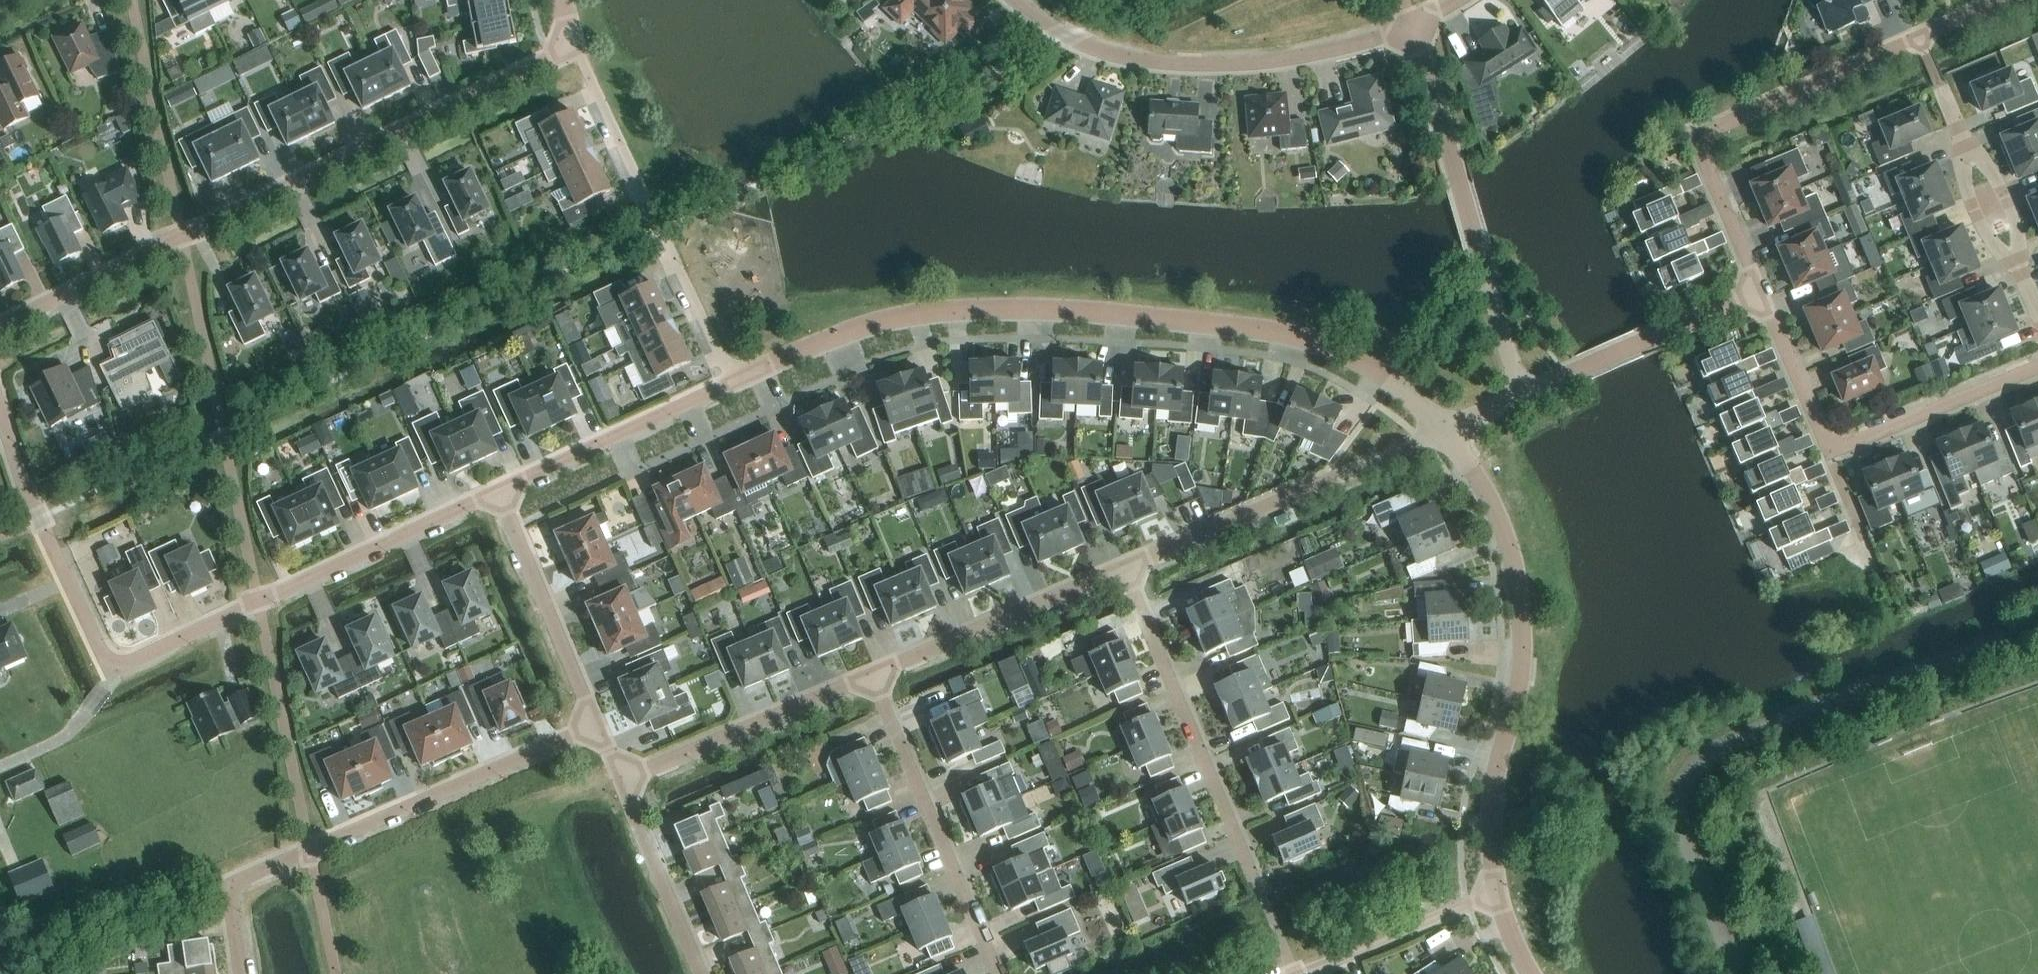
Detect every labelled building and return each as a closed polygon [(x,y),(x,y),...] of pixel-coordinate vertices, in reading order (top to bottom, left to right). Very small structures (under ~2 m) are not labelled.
[(196,35),(216,25),(210,13),(203,0),(162,0),(171,18),(172,20),(177,29),(190,22),(196,35)] [(210,13),(210,12),(230,3),(228,0),(203,0),(210,13)] [(324,15),(339,8),(336,0),(320,0),(318,1),(324,15)] [(473,26),(512,19),(508,0),(486,0),(482,1),(481,0),(447,0),(448,8),(456,6),(458,16),(470,14),(473,26)] [(872,10),(880,5),(876,0),(874,0),(857,13),(864,23),(875,14),(872,10)] [(973,10),(963,0),(893,0),(884,9),(901,25),(915,10),(934,28),(932,30),(946,43),(959,30),(969,40),(983,25),(987,29),(988,28),(971,12),(973,10)] [(1546,7),(1540,12),(1549,23),(1555,18),(1562,27),(1585,9),(1581,4),(1586,0),(1540,0),(1546,7)] [(1810,1),(1812,7),(1817,9),(1829,34),(1854,23),(1859,25),(1865,22),(1868,15),(1866,9),(1860,7),(1857,0),(1810,0),(1810,1)] [(303,25),(296,10),(282,17),(290,32),(303,25)] [(1619,23),(1632,38),(1639,31),(1625,17),(1619,23)] [(177,29),(172,20),(171,18),(155,26),(156,39),(177,29)] [(517,42),(512,19),(473,26),(475,40),(463,42),(466,55),(479,52),(478,49),(517,42)] [(81,25),(55,38),(72,72),(87,64),(98,79),(122,72),(112,38),(91,44),(81,25)] [(1481,86),(1535,51),(1521,29),(1509,36),(1503,27),(1480,41),(1486,51),(1466,63),(1481,86)] [(401,67),(412,62),(396,30),(385,36),(392,50),(369,61),(387,98),(411,86),(401,67)] [(268,44),(262,33),(250,40),(255,50),(268,44)] [(424,40),(418,41),(419,55),(429,50),(424,40)] [(430,50),(429,50),(418,55),(430,79),(441,73),(430,50)] [(387,98),(369,61),(356,68),(349,53),(328,64),(344,95),(354,90),(364,109),(387,98)] [(20,55),(0,65),(0,84),(4,93),(0,95),(0,123),(3,129),(29,117),(22,103),(39,95),(20,55)] [(241,79),(252,74),(246,59),(234,64),(241,79)] [(326,104),(336,99),(321,67),(300,77),(307,91),(294,98),(312,134),(335,123),(326,104)] [(2010,71),(1999,76),(1997,72),(1982,78),(1984,82),(1972,87),(1982,112),(2006,102),(2011,113),(2037,102),(2037,97),(2031,79),(2016,85),(2010,71)] [(1322,115),(1329,143),(1392,126),(1379,77),(1351,85),(1356,106),(1322,115)] [(204,80),(195,84),(202,98),(210,94),(204,80)] [(1057,91),(1048,120),(1107,138),(1121,94),(1092,85),(1087,101),(1057,91)] [(178,88),(165,94),(171,106),(183,99),(178,88)] [(312,134),(294,98),(281,104),(276,94),(255,104),(268,132),(279,127),(288,146),(312,134)] [(1306,148),(1304,120),(1287,122),(1285,96),(1262,98),(1262,96),(1245,98),(1247,114),(1248,114),(1251,137),(1280,134),(1281,150),(1306,148)] [(1197,104),(1151,101),(1149,134),(1151,134),(1150,138),(1153,140),(1160,141),(1162,139),(1163,135),(1177,136),(1176,148),(1179,151),(1210,153),(1212,123),(1196,122),(1197,104)] [(231,104),(210,114),(237,172),(262,160),(250,140),(261,136),(246,108),(236,113),(231,104)] [(1905,144),(1929,134),(1919,109),(1907,114),(1906,110),(1890,116),(1892,120),(1880,125),(1886,139),(1872,145),(1881,167),(1909,155),(1905,144)] [(2021,117),(2026,128),(2002,138),(2010,158),(2037,147),(2037,110),(2021,117)] [(549,147),(583,131),(573,111),(546,124),(541,112),(515,124),(525,145),(530,143),(535,154),(549,147)] [(964,139),(988,128),(983,119),(960,130),(964,139)] [(106,124),(97,129),(100,135),(109,130),(106,124)] [(1816,147),(1830,140),(1824,125),(1809,132),(1816,147)] [(213,183),(236,171),(215,126),(180,143),(193,170),(203,165),(213,183)] [(544,173),(593,151),(586,136),(585,136),(583,131),(549,147),(554,157),(540,163),(544,173)] [(9,136),(0,140),(2,144),(6,151),(14,147),(9,136)] [(2,160),(8,156),(6,151),(2,144),(0,145),(0,156),(2,160)] [(2010,158),(2019,179),(2037,171),(2037,147),(2010,158)] [(1794,181),(1808,175),(1798,149),(1769,161),(1775,176),(1752,186),(1760,206),(1798,191),(1794,181)] [(600,165),(593,151),(544,173),(549,183),(563,177),(567,186),(601,170),(599,165),(600,165)] [(1853,162),(1846,173),(1855,178),(1861,167),(1853,162)] [(1943,186),(1935,165),(1915,174),(1911,163),(1883,174),(1892,196),(1902,192),(1906,202),(1943,186)] [(1329,173),(1338,182),(1346,174),(1337,164),(1329,173)] [(1315,167),(1303,168),(1304,179),(1316,177),(1315,167)] [(122,209),(142,200),(127,169),(106,179),(109,185),(85,197),(102,232),(127,220),(122,209)] [(589,201),(611,191),(601,170),(567,186),(550,194),(558,202),(563,213),(589,201)] [(470,171),(446,183),(457,207),(447,212),(458,235),(470,230),(465,220),(489,209),(470,171)] [(516,188),(512,179),(501,184),(505,193),(516,188)] [(1670,200),(1684,194),(1679,183),(1633,203),(1637,213),(1632,215),(1640,235),(1646,233),(1678,219),(1670,200)] [(61,195),(68,192),(65,184),(57,188),(61,195)] [(1928,217),(1952,206),(1943,186),(1906,202),(1910,211),(1900,216),(1909,237),(1933,227),(1928,217)] [(1802,200),(1798,191),(1760,206),(1769,227),(1793,217),(1797,227),(1826,215),(1817,194),(1802,200)] [(1851,192),(1843,195),(1848,206),(1855,203),(1851,192)] [(57,263),(80,252),(72,235),(83,229),(67,196),(42,208),(50,224),(36,230),(44,246),(47,244),(57,263)] [(2028,200),(2037,221),(2037,220),(2037,196),(2028,200)] [(457,256),(437,216),(427,222),(415,198),(391,210),(409,247),(423,241),(436,266),(457,256)] [(515,198),(504,203),(509,213),(520,208),(515,198)] [(1874,211),(1869,200),(1860,204),(1865,215),(1874,211)] [(1856,236),(1868,231),(1857,205),(1846,210),(1856,236)] [(520,222),(522,217),(519,210),(509,215),(514,225),(520,222)] [(1835,237),(1826,215),(1797,227),(1802,238),(1778,248),(1787,269),(1825,253),(1820,243),(1835,237)] [(1690,247),(1678,219),(1646,233),(1651,246),(1646,248),(1653,264),(1658,262),(1690,248),(1690,247)] [(0,291),(24,279),(13,255),(25,249),(12,224),(0,230),(0,290),(0,291)] [(367,236),(362,225),(337,237),(349,260),(338,265),(350,289),(371,278),(366,268),(380,262),(374,250),(378,249),(371,234),(367,236)] [(1970,249),(1961,228),(1937,238),(1933,227),(1909,237),(1918,259),(1928,255),(1932,264),(1970,249)] [(1695,258),(1709,252),(1704,241),(1690,247),(1690,248),(1658,262),(1662,270),(1657,273),(1665,293),(1703,276),(1695,258)] [(1954,279),(1978,269),(1970,249),(1932,264),(1936,274),(1926,278),(1935,300),(1959,290),(1954,279)] [(341,293),(330,269),(319,274),(308,251),(283,263),(301,300),(315,293),(320,303),(341,293)] [(1829,264),(1825,253),(1787,269),(1796,289),(1819,279),(1824,290),(1848,280),(1840,260),(1829,264)] [(1883,265),(1878,253),(1867,257),(1872,270),(1883,265)] [(273,314),(254,277),(230,289),(242,312),(231,317),(245,345),(266,335),(259,321),(273,314)] [(1857,301),(1848,280),(1824,290),(1829,301),(1805,311),(1814,331),(1851,315),(1847,306),(1857,301)] [(607,329),(663,303),(654,283),(626,295),(620,282),(594,294),(600,307),(599,308),(609,328),(607,328),(607,329)] [(350,297),(362,322),(376,315),(364,290),(350,297)] [(2007,311),(1998,291),(1975,301),(1970,290),(1942,302),(1950,321),(1965,315),(1969,327),(2007,311)] [(624,345),(673,322),(666,307),(665,308),(663,303),(607,329),(630,319),(634,328),(620,335),(624,344),(624,345)] [(1992,342),(2016,332),(2007,311),(1969,327),(1973,337),(1963,341),(1972,363),(1996,353),(1992,342)] [(566,313),(556,318),(569,345),(579,340),(566,313)] [(1855,325),(1851,315),(1814,331),(1822,352),(1846,342),(1851,352),(1875,342),(1866,321),(1855,325)] [(153,391),(145,370),(171,357),(154,322),(118,339),(122,347),(112,350),(115,359),(100,366),(122,411),(148,402),(146,394),(153,391)] [(634,364),(681,342),(679,337),(680,337),(673,322),(624,345),(624,344),(615,348),(619,357),(628,352),(634,364)] [(289,340),(296,353),(304,349),(298,336),(289,340)] [(527,338),(514,344),(522,360),(534,354),(527,338)] [(567,348),(576,367),(591,360),(582,341),(567,348)] [(663,375),(691,362),(681,342),(634,364),(643,385),(637,387),(644,401),(670,389),(663,375)] [(1924,346),(1928,357),(1937,353),(1933,342),(1924,346)] [(1758,369),(1753,357),(1740,363),(1732,344),(1694,360),(1702,380),(1708,378),(1712,387),(1744,373),(1745,374),(1758,369)] [(1882,386),(1876,373),(1887,369),(1877,346),(1853,356),(1857,367),(1833,377),(1844,402),(1855,397),(1857,401),(1872,394),(1870,390),(1882,386)] [(598,359),(582,366),(587,377),(603,370),(598,359)] [(1943,359),(1930,365),(1937,381),(1950,376),(1943,359)] [(1032,414),(1031,387),(1019,388),(1018,363),(1020,363),(1020,362),(994,363),(995,404),(1008,403),(1008,414),(1032,414)] [(995,404),(994,363),(968,363),(968,365),(970,365),(970,389),(959,390),(960,421),(983,420),(983,404),(995,404)] [(1076,405),(1078,364),(1052,363),(1052,364),(1053,364),(1052,389),(1041,388),(1039,419),(1063,420),(1063,405),(1076,405)] [(1101,391),(1102,366),(1104,366),(1104,365),(1078,364),(1076,405),(1100,406),(1099,417),(1112,418),(1113,391),(1101,391)] [(70,376),(65,365),(44,375),(46,380),(32,387),(52,427),(101,403),(96,393),(98,392),(90,366),(70,376)] [(566,394),(577,389),(566,365),(555,371),(558,376),(534,387),(552,426),(576,415),(566,394)] [(474,366),(461,372),(464,378),(477,373),(474,366)] [(1156,410),(1159,369),(1133,367),(1133,368),(1135,368),(1133,393),(1121,392),(1119,418),(1143,420),(1144,409),(1156,410)] [(1924,385),(1933,381),(1927,367),(1918,370),(1924,385)] [(1181,397),(1183,372),(1185,372),(1185,371),(1159,369),(1156,410),(1169,411),(1168,422),(1191,424),(1193,398),(1181,397)] [(953,421),(943,391),(932,395),(924,372),(925,371),(925,370),(900,378),(917,427),(939,419),(941,425),(953,421)] [(1756,402),(1745,374),(1744,373),(1712,387),(1706,389),(1716,413),(1722,410),(1724,415),(1756,402)] [(1232,418),(1238,377),(1212,374),(1212,375),(1214,375),(1210,400),(1199,398),(1195,424),(1218,427),(1220,416),(1232,418)] [(1264,438),(1273,407),(1258,406),(1262,382),(1264,382),(1264,381),(1238,377),(1232,418),(1245,420),(1243,436),(1264,438)] [(917,427),(900,378),(876,387),(876,388),(878,387),(886,411),(875,415),(885,444),(896,440),(894,434),(917,427)] [(590,384),(589,385),(600,406),(611,401),(601,379),(590,384)] [(552,426),(534,387),(522,392),(517,381),(495,392),(508,421),(519,416),(529,437),(552,426)] [(1302,438),(1319,400),(1295,390),(1294,391),(1296,392),(1286,414),(1273,407),(1264,438),(1274,443),(1280,428),(1302,438)] [(498,426),(483,392),(460,403),(467,418),(455,424),(473,463),(497,452),(487,431),(498,426)] [(390,393),(381,397),(386,408),(395,404),(390,393)] [(1330,434),(1340,411),(1342,412),(1343,411),(1319,400),(1302,438),(1304,439),(1300,448),(1309,452),(1309,453),(1329,462),(1346,441),(1330,434)] [(420,414),(414,401),(400,407),(405,420),(420,414)] [(878,448),(865,420),(854,425),(844,403),(846,402),(845,401),(822,412),(839,449),(850,444),(857,458),(878,448)] [(1776,411),(1763,417),(1756,402),(1724,415),(1719,418),(1727,437),(1732,435),(1736,444),(1769,430),(1768,430),(1782,424),(1776,411)] [(2033,404),(2008,414),(2009,415),(2011,414),(2018,431),(2007,435),(2020,468),(2032,464),(2029,458),(2037,455),(2037,416),(2033,404)] [(1784,412),(1788,423),(1807,416),(1803,405),(1784,412)] [(839,449),(822,412),(798,423),(798,424),(800,423),(810,445),(800,450),(813,479),(834,469),(827,454),(839,449)] [(473,463),(455,424),(443,429),(436,414),(414,425),(429,458),(440,453),(450,474),(473,463)] [(323,422),(312,426),(322,446),(332,441),(323,422)] [(2014,473),(2002,444),(1991,449),(1982,426),(1984,425),(1983,424),(1959,434),(1974,472),(1988,467),(1994,481),(2014,473)] [(1781,459),(1798,451),(1792,437),(1775,445),(1769,430),(1736,444),(1731,446),(1740,466),(1745,464),(1749,473),(1781,459)] [(808,477),(795,450),(784,455),(774,434),(750,445),(767,483),(782,476),(787,487),(808,477)] [(1974,472),(1959,434),(1934,444),(1935,445),(1937,444),(1946,467),(1935,472),(1951,509),(1962,505),(1958,496),(1969,491),(1963,477),(1974,472)] [(321,450),(314,436),(296,444),(303,459),(321,450)] [(419,462),(408,439),(397,444),(399,450),(376,460),(394,500),(418,489),(408,467),(419,462)] [(1037,455),(1047,456),(1047,440),(1037,439),(1037,455)] [(767,483),(750,445),(725,456),(735,478),(724,483),(737,510),(757,501),(752,490),(767,483)] [(1184,456),(1182,452),(1178,450),(1173,452),(1172,457),(1174,461),(1178,463),(1183,461),(1184,456)] [(995,468),(995,454),(979,454),(979,468),(995,468)] [(1940,503),(1928,475),(1917,479),(1908,456),(1910,455),(1909,454),(1884,465),(1900,503),(1912,497),(1918,512),(1940,503)] [(1806,482),(1802,472),(1800,468),(1787,473),(1781,459),(1749,473),(1743,475),(1752,496),(1758,494),(1761,501),(1793,487),(1806,482)] [(394,500),(376,460),(353,471),(349,461),(337,467),(350,494),(361,489),(371,511),(394,500)] [(1074,482),(1084,478),(1076,460),(1067,464),(1074,482)] [(961,478),(956,463),(937,470),(942,484),(961,478)] [(1196,488),(1185,463),(1174,468),(1184,492),(1196,488)] [(1810,470),(1815,480),(1832,473),(1827,463),(1810,470)] [(1900,503),(1884,465),(1861,474),(1861,475),(1863,474),(1872,498),(1860,503),(1871,531),(1893,522),(1887,508),(1900,503)] [(737,510),(724,483),(713,488),(703,466),(679,478),(696,516),(711,509),(716,520),(737,510)] [(985,474),(990,485),(1005,478),(1000,467),(985,474)] [(1195,486),(1202,483),(1196,468),(1189,471),(1192,478),(1195,486)] [(340,499),(327,470),(304,480),(309,491),(297,497),(316,536),(339,525),(329,504),(340,499)] [(912,474),(896,480),(903,500),(919,494),(912,474)] [(1151,498),(1163,493),(1166,498),(1167,497),(1152,474),(1151,474),(1152,475),(1142,479),(1141,476),(1119,485),(1135,523),(1157,514),(1151,498)] [(696,516),(679,478),(654,489),(664,511),(653,516),(656,522),(665,543),(686,534),(681,523),(696,516)] [(1135,523),(1119,485),(1107,490),(1103,480),(1081,489),(1094,518),(1104,513),(1113,532),(1135,523)] [(620,486),(607,492),(611,501),(624,495),(620,486)] [(1806,517),(1793,487),(1761,501),(1756,504),(1764,523),(1769,521),(1773,530),(1776,529),(1806,517)] [(211,493),(208,492),(199,488),(195,497),(209,503),(211,499),(212,497),(213,494),(211,493)] [(1220,509),(1222,490),(1210,489),(1208,508),(1220,509)] [(1223,490),(1222,502),(1230,503),(1231,491),(1223,490)] [(1412,491),(1372,507),(1373,509),(1375,508),(1383,528),(1398,521),(1407,543),(1443,527),(1433,505),(1432,505),(1433,506),(1419,512),(1410,493),(1412,492),(1412,491)] [(1822,498),(1827,510),(1845,502),(1839,491),(1822,498)] [(1075,525),(1086,521),(1074,492),(1063,497),(1067,507),(1045,516),(1061,554),(1083,545),(1075,525)] [(934,506),(929,494),(916,500),(921,511),(934,506)] [(316,536),(297,497),(274,508),(270,498),(258,503),(271,531),(282,526),(292,547),(316,536)] [(1061,554),(1045,516),(1037,498),(1028,502),(1027,507),(1006,516),(1020,549),(1031,544),(1039,564),(1061,554)] [(653,516),(646,499),(634,504),(645,527),(656,522),(653,516)] [(604,542),(598,527),(609,522),(604,512),(555,534),(566,559),(604,542)] [(1813,535),(1806,517),(1776,529),(1773,530),(1768,532),(1776,552),(1782,550),(1786,560),(1832,540),(1827,529),(1813,535)] [(1002,557),(1012,552),(998,519),(977,528),(983,543),(971,548),(988,585),(1010,576),(1002,557)] [(2024,528),(2031,546),(2037,544),(2037,531),(2035,523),(2024,528)] [(1416,564),(1406,568),(1411,580),(1435,570),(1431,558),(1451,550),(1451,551),(1453,550),(1443,527),(1407,543),(1416,564)] [(853,544),(848,532),(837,537),(842,549),(853,544)] [(1306,536),(1299,538),(1305,555),(1312,553),(1306,536)] [(831,553),(842,549),(837,537),(826,541),(831,553)] [(631,573),(622,552),(611,557),(604,542),(566,559),(577,584),(599,574),(604,585),(631,573)] [(988,585),(971,548),(960,553),(955,542),(934,552),(946,580),(957,576),(965,595),(988,585)] [(206,573),(216,569),(208,553),(199,557),(194,547),(179,554),(175,544),(152,554),(163,579),(174,573),(185,597),(212,584),(206,573)] [(99,553),(105,567),(118,562),(111,547),(99,553)] [(156,582),(141,549),(128,555),(137,573),(111,585),(116,596),(107,600),(114,616),(123,611),(129,623),(156,611),(145,587),(156,582)] [(1330,551),(1305,562),(1312,578),(1337,567),(1341,565),(1334,549),(1330,551)] [(1987,578),(2011,567),(2004,552),(1981,563),(1987,578)] [(928,588),(939,583),(927,555),(905,564),(909,574),(898,579),(914,617),(936,607),(928,588)] [(768,573),(779,568),(774,556),(763,561),(768,573)] [(1233,567),(1236,576),(1247,572),(1244,562),(1233,567)] [(636,613),(629,598),(640,593),(633,578),(643,574),(641,569),(631,573),(604,585),(608,596),(587,605),(598,630),(636,613)] [(736,589),(754,581),(749,569),(730,577),(736,589)] [(914,617),(898,579),(886,584),(880,569),(858,578),(873,612),(883,607),(892,626),(914,617)] [(489,613),(471,573),(459,579),(458,576),(447,581),(448,584),(445,585),(458,613),(446,618),(458,644),(480,634),(474,620),(489,613)] [(675,595),(686,591),(679,575),(668,580),(675,595)] [(1919,581),(1924,594),(1933,590),(1928,577),(1919,581)] [(696,605),(727,591),(721,578),(690,592),(696,605)] [(1235,591),(1230,580),(1206,590),(1211,601),(1187,612),(1196,633),(1244,613),(1254,609),(1244,587),(1235,591)] [(752,587),(756,598),(770,592),(765,581),(752,587)] [(854,619),(865,615),(851,581),(829,591),(836,605),(824,610),(840,648),(863,639),(854,619)] [(1321,582),(1312,586),(1319,603),(1328,599),(1321,582)] [(1425,598),(1427,620),(1466,617),(1464,593),(1463,593),(1463,594),(1441,596),(1440,584),(1414,586),(1415,598),(1425,598)] [(1399,590),(1374,596),(1376,603),(1406,599),(1404,593),(1403,589),(1399,590)] [(755,603),(750,590),(738,594),(744,607),(755,603)] [(434,624),(422,596),(419,598),(417,595),(406,600),(408,603),(395,608),(413,648),(439,636),(446,649),(458,644),(446,618),(434,624)] [(1295,596),(1295,608),(1297,608),(1310,608),(1310,596),(1295,596)] [(1941,606),(1936,596),(1929,599),(1933,609),(1941,606)] [(840,648),(824,610),(812,615),(808,605),(787,614),(799,643),(810,638),(818,658),(840,648)] [(663,645),(654,624),(643,629),(636,613),(598,630),(609,655),(630,646),(635,657),(663,645)] [(689,633),(699,629),(692,613),(682,618),(689,633)] [(1259,646),(1244,613),(1196,633),(1205,655),(1230,645),(1235,656),(1259,646)] [(781,651),(792,646),(779,617),(758,626),(762,636),(751,641),(767,679),(789,670),(781,651)] [(1468,642),(1466,617),(1427,620),(1411,621),(1413,645),(1418,645),(1419,657),(1446,655),(1445,643),(1466,641),(1467,642),(1468,642)] [(393,657),(375,618),(362,624),(361,621),(350,626),(351,629),(348,630),(361,657),(349,663),(361,688),(383,678),(377,665),(393,657)] [(11,626),(0,631),(0,667),(4,665),(5,667),(24,659),(23,657),(25,656),(11,626)] [(1317,627),(1307,631),(1314,646),(1324,642),(1317,627)] [(702,635),(699,629),(689,633),(691,640),(702,635)] [(1328,653),(1339,652),(1337,629),(1326,630),(1328,653)] [(1091,641),(1096,652),(1072,662),(1078,675),(1077,675),(1078,676),(1084,673),(1087,680),(1098,675),(1131,661),(1123,641),(1120,642),(1115,630),(1091,641)] [(767,679),(751,641),(729,651),(722,636),(711,641),(725,674),(736,669),(744,689),(767,679)] [(361,688),(349,663),(338,668),(325,641),(322,642),(321,639),(310,645),(311,647),(299,653),(317,692),(333,685),(339,699),(361,688)] [(667,660),(678,656),(673,646),(663,650),(667,660)] [(667,687),(658,665),(668,661),(663,650),(635,662),(639,673),(620,681),(629,704),(667,687)] [(1272,688),(1258,655),(1234,665),(1239,676),(1215,687),(1224,708),(1261,693),(1272,688)] [(1015,657),(1004,661),(1012,683),(1024,679),(1015,657)] [(1021,665),(1036,702),(1047,697),(1031,661),(1021,665)] [(1140,682),(1131,661),(1098,675),(1107,696),(1114,693),(1119,704),(1143,694),(1138,683),(1140,682)] [(1464,686),(1443,681),(1445,669),(1420,663),(1417,676),(1427,678),(1422,700),(1460,709),(1465,685),(1464,684),(1464,686)] [(465,682),(474,678),(468,665),(459,669),(465,682)] [(707,674),(717,689),(729,682),(720,666),(707,674)] [(452,688),(461,684),(456,671),(447,675),(452,688)] [(469,688),(481,715),(492,710),(501,732),(527,721),(522,709),(526,707),(519,692),(515,694),(510,683),(505,672),(489,679),(469,688)] [(696,714),(687,693),(672,699),(667,687),(629,704),(639,726),(658,718),(663,728),(696,714)] [(980,703),(983,701),(978,689),(954,699),(959,711),(931,723),(932,726),(928,728),(935,745),(980,726),(988,723),(980,703)] [(241,724),(259,715),(248,690),(229,699),(229,700),(231,700),(232,702),(223,706),(217,693),(218,692),(217,691),(188,705),(188,706),(190,705),(196,719),(194,720),(204,742),(206,741),(207,743),(235,729),(235,728),(234,729),(232,724),(240,720),(241,722),(240,723),(241,724)] [(473,718),(461,691),(441,700),(445,711),(430,717),(449,760),(463,754),(461,750),(472,745),(462,723),(473,718)] [(1283,703),(1268,709),(1261,693),(1224,708),(1233,730),(1258,719),(1263,731),(1290,719),(1283,703)] [(365,697),(371,709),(378,706),(372,694),(365,697)] [(1455,733),(1460,709),(1422,700),(1419,714),(1409,712),(1404,733),(1430,739),(1432,727),(1454,732),(1453,733),(1455,733)] [(1121,728),(1130,749),(1163,735),(1154,714),(1152,715),(1147,704),(1123,714),(1128,725),(1121,728)] [(1342,715),(1337,704),(1322,710),(1327,722),(1342,715)] [(542,706),(528,713),(532,720),(545,712),(542,706)] [(1026,717),(1022,708),(1011,713),(1014,722),(1026,717)] [(362,715),(366,726),(379,720),(374,709),(362,715)] [(449,760),(430,717),(415,724),(410,713),(389,722),(401,750),(412,745),(422,767),(432,762),(434,767),(449,760)] [(1381,716),(1379,725),(1394,729),(1397,719),(1381,716)] [(1046,724),(1051,737),(1060,733),(1055,720),(1046,724)] [(383,758),(394,753),(382,725),(361,734),(366,745),(351,752),(369,795),(384,788),(382,784),(392,779),(383,758)] [(982,749),(973,729),(980,726),(935,745),(943,762),(947,760),(949,764),(977,752),(982,763),(1005,753),(1000,741),(982,749)] [(1292,766),(1287,754),(1299,749),(1289,728),(1266,738),(1271,750),(1246,760),(1256,782),(1292,766)] [(1387,734),(1371,731),(1367,749),(1383,752),(1387,734)] [(1172,755),(1163,735),(1130,749),(1138,769),(1145,766),(1150,778),(1174,768),(1169,756),(1172,755)] [(870,749),(865,738),(832,752),(826,764),(836,788),(847,783),(881,769),(872,748),(870,749)] [(1403,738),(1400,751),(1398,751),(1393,773),(1406,775),(1406,776),(1443,784),(1449,760),(1447,760),(1447,761),(1426,756),(1428,744),(1403,738)] [(1051,739),(1037,746),(1047,768),(1061,762),(1051,739)] [(1345,778),(1357,774),(1347,746),(1335,750),(1345,778)] [(369,795),(351,752),(335,759),(331,748),(310,757),(322,784),(333,779),(342,801),(353,797),(355,801),(369,795)] [(1086,764),(1079,750),(1063,757),(1069,771),(1086,764)] [(1020,796),(1012,776),(1015,775),(1010,763),(986,773),(991,785),(962,796),(964,800),(959,802),(967,819),(1020,796)] [(1298,778),(1292,766),(1256,782),(1265,804),(1289,793),(1294,805),(1322,793),(1317,781),(1313,782),(1309,773),(1298,778)] [(44,789),(35,769),(6,782),(15,803),(44,789)] [(889,789),(881,769),(847,783),(856,803),(863,800),(868,812),(892,802),(887,790),(889,789)] [(739,779),(743,790),(763,782),(758,771),(739,779)] [(1083,775),(1072,780),(1078,791),(1088,787),(1083,775)] [(1438,808),(1443,784),(1406,776),(1401,798),(1390,796),(1387,809),(1413,814),(1416,802),(1437,807),(1437,808),(1438,808)] [(1066,777),(1052,783),(1058,797),(1072,791),(1066,777)] [(1150,808),(1157,824),(1195,808),(1186,788),(1183,789),(1178,777),(1155,787),(1160,799),(1153,802),(1154,806),(1150,808)] [(85,815),(70,782),(45,793),(60,827),(85,815)] [(1091,787),(1078,793),(1084,807),(1097,802),(1091,787)] [(1360,796),(1351,787),(1339,799),(1348,808),(1360,796)] [(1035,813),(1029,816),(1020,796),(967,819),(974,836),(979,834),(980,837),(1008,825),(1014,839),(1041,827),(1035,813)] [(726,816),(720,803),(709,807),(711,812),(674,828),(685,852),(723,835),(717,820),(726,816)] [(1284,863),(1289,861),(1293,863),(1304,859),(1306,854),(1321,848),(1314,832),(1325,827),(1315,804),(1284,818),(1289,831),(1273,838),(1284,863)] [(1203,829),(1195,808),(1157,824),(1164,841),(1168,839),(1170,843),(1177,840),(1183,853),(1207,843),(1201,830),(1203,829)] [(870,836),(879,856),(862,864),(912,842),(903,822),(901,823),(896,811),(872,821),(877,833),(870,836)] [(102,843),(92,822),(64,835),(73,856),(102,843)] [(776,832),(782,846),(790,843),(784,828),(776,832)] [(793,834),(799,846),(811,841),(806,828),(793,834)] [(1044,850),(1050,847),(1044,833),(1017,845),(1022,858),(994,870),(995,873),(991,875),(998,892),(1035,877),(1052,870),(1044,850)] [(732,857),(723,835),(685,852),(695,875),(723,863),(728,873),(743,867),(738,855),(732,857)] [(921,863),(912,842),(862,864),(871,884),(887,877),(895,874),(899,885),(923,875),(918,864),(921,863)] [(805,858),(814,854),(810,845),(801,849),(805,858)] [(1224,889),(1213,864),(1197,871),(1191,857),(1152,874),(1158,887),(1162,886),(1165,895),(1180,889),(1187,905),(1224,889)] [(55,890),(42,859),(8,873),(21,904),(55,890)] [(1110,884),(1101,862),(1090,866),(1099,888),(1110,884)] [(747,876),(743,867),(728,873),(731,881),(703,894),(713,917),(751,901),(742,879),(747,876)] [(1040,887),(1035,877),(998,892),(1005,909),(1010,907),(1011,911),(1039,899),(1044,910),(1076,897),(1070,885),(1057,891),(1053,882),(1040,887)] [(1425,894),(1420,883),(1409,887),(1414,898),(1425,894)] [(1140,896),(1134,884),(1119,890),(1125,903),(1140,896)] [(932,896),(927,885),(877,906),(884,922),(903,914),(910,930),(943,916),(935,895),(932,896)] [(761,923),(751,901),(713,917),(723,941),(751,929),(756,939),(771,932),(766,921),(761,923)] [(1080,932),(1071,909),(1035,924),(1041,938),(1025,945),(1036,970),(1047,965),(1050,973),(1062,973),(1072,970),(1067,957),(1073,954),(1066,938),(1080,932)] [(827,920),(823,911),(816,914),(820,923),(827,920)] [(952,936),(943,916),(910,930),(919,951),(926,948),(931,959),(955,949),(950,937),(952,936)] [(840,933),(851,928),(846,918),(835,922),(840,933)] [(771,932),(756,939),(759,947),(731,960),(737,973),(762,973),(779,966),(770,945),(775,942),(771,932)] [(213,965),(209,940),(167,946),(170,963),(157,965),(159,973),(213,965)] [(842,960),(836,946),(821,953),(827,966),(842,960)] [(848,961),(853,973),(870,973),(862,955),(848,961)] [(1460,959),(1459,960),(1460,961),(1441,972),(1435,962),(1416,973),(1470,973),(1460,959)] [(136,964),(137,973),(146,973),(144,963),(136,964)] [(213,965),(159,973),(214,973),(213,965)] [(941,965),(919,973),(945,973),(941,965)]
